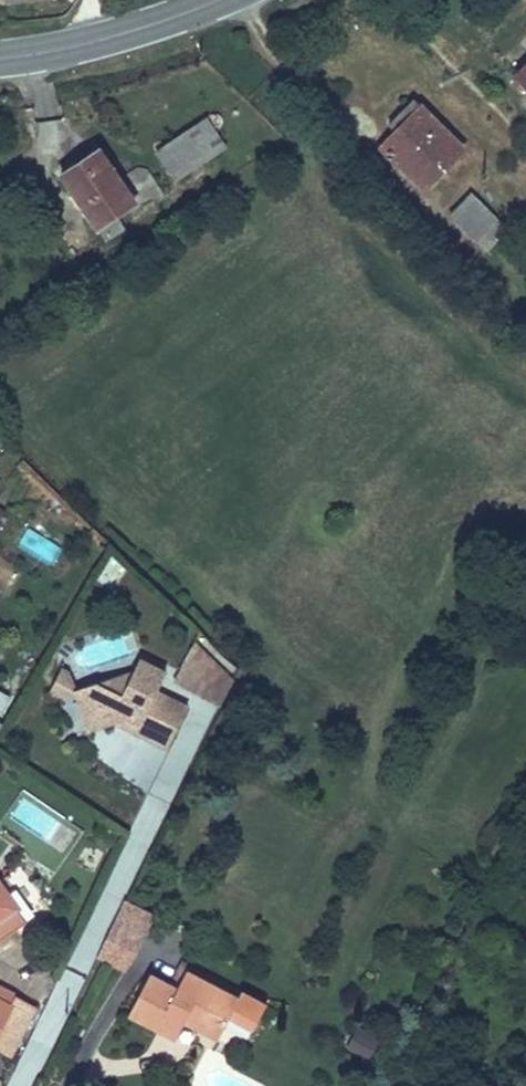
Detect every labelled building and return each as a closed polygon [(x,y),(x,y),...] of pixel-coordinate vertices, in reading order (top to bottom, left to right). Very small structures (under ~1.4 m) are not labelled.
[(525,86),(525,63),(514,74),(525,86)] [(376,148),(419,190),(463,145),(421,103),(419,105),(413,99),(387,126),(393,131),(376,148)] [(174,180),(225,147),(206,119),(155,153),(174,180)] [(115,216),(134,203),(158,187),(146,169),(137,167),(118,180),(97,150),(98,150),(94,144),(76,157),(79,162),(61,175),(97,228),(105,241),(124,229),(115,216)] [(489,251),(510,229),(472,193),(451,214),(489,251)] [(24,532),(18,548),(55,562),(61,546),(24,532)] [(231,682),(193,643),(178,671),(178,672),(174,679),(220,704),(231,682)] [(187,707),(156,692),(166,672),(139,659),(134,670),(121,696),(96,683),(75,690),(83,714),(94,710),(97,712),(100,713),(104,724),(113,721),(127,717),(139,722),(135,732),(167,748),(187,707)] [(69,672),(61,668),(55,680),(63,684),(66,693),(75,690),(69,672)] [(121,696),(134,670),(96,683),(121,696)] [(66,693),(63,684),(55,680),(49,693),(56,696),(66,693)] [(104,724),(100,713),(97,712),(94,710),(83,714),(88,730),(104,724)] [(139,722),(127,717),(113,721),(135,732),(139,722)] [(28,790),(35,779),(20,769),(13,780),(28,790)] [(0,886),(0,940),(25,922),(0,886)] [(129,962),(153,914),(124,900),(97,956),(124,969),(129,962)] [(241,993),(182,963),(169,987),(176,990),(185,972),(237,1000),(241,993)] [(229,1017),(238,1000),(237,1000),(185,972),(176,990),(169,987),(149,976),(129,1014),(175,1039),(184,1021),(217,1039),(229,1017)] [(36,1007),(0,988),(0,1052),(10,1057),(36,1007)] [(252,1029),(264,1006),(241,993),(237,1000),(238,1000),(229,1017),(252,1029)] [(367,1059),(377,1040),(358,1030),(348,1048),(367,1059)]
